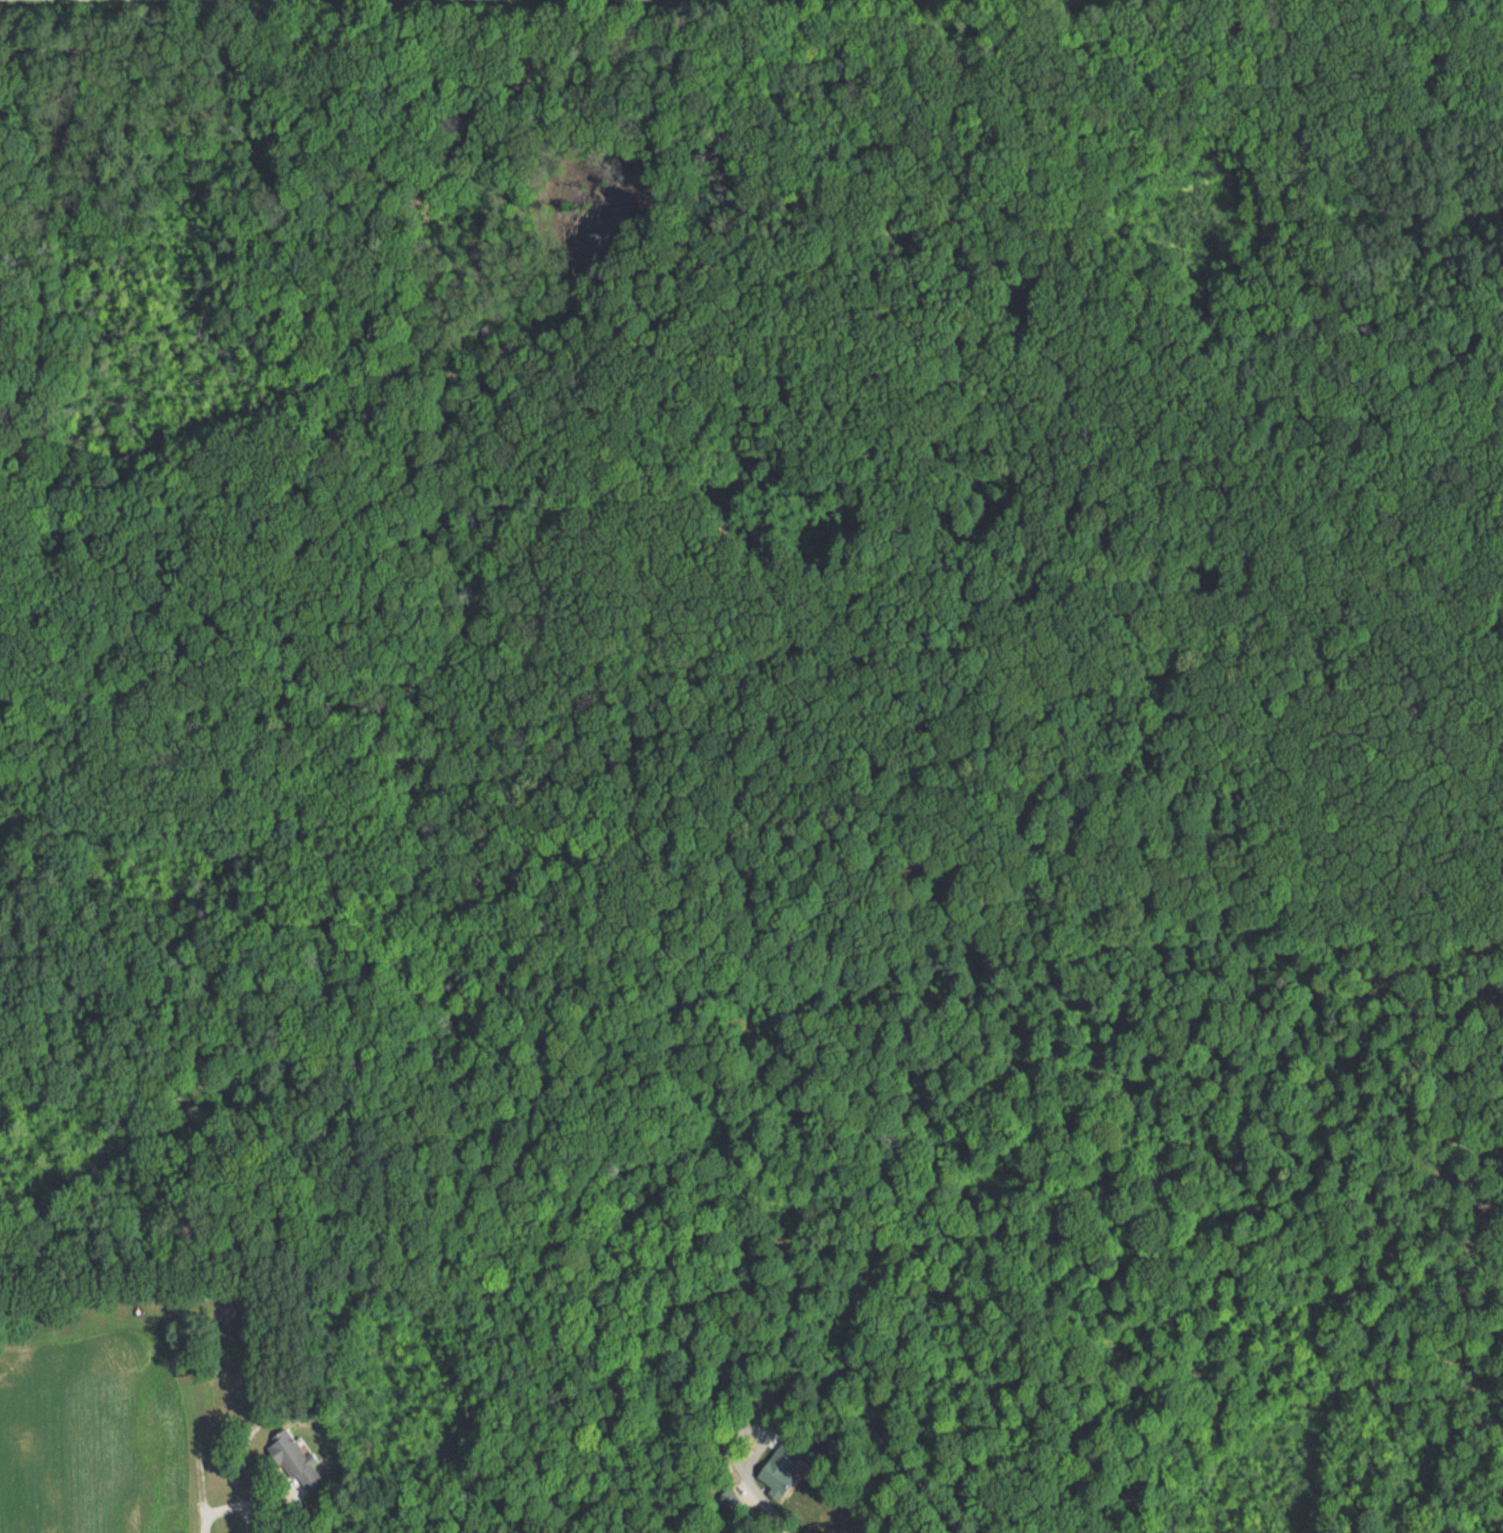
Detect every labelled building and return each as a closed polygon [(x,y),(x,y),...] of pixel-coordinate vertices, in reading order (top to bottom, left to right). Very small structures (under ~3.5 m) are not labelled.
[(304,1457),(288,1429),(264,1444),(277,1467),(283,1464),(301,1495),(324,1481),(308,1454),(304,1457)]
